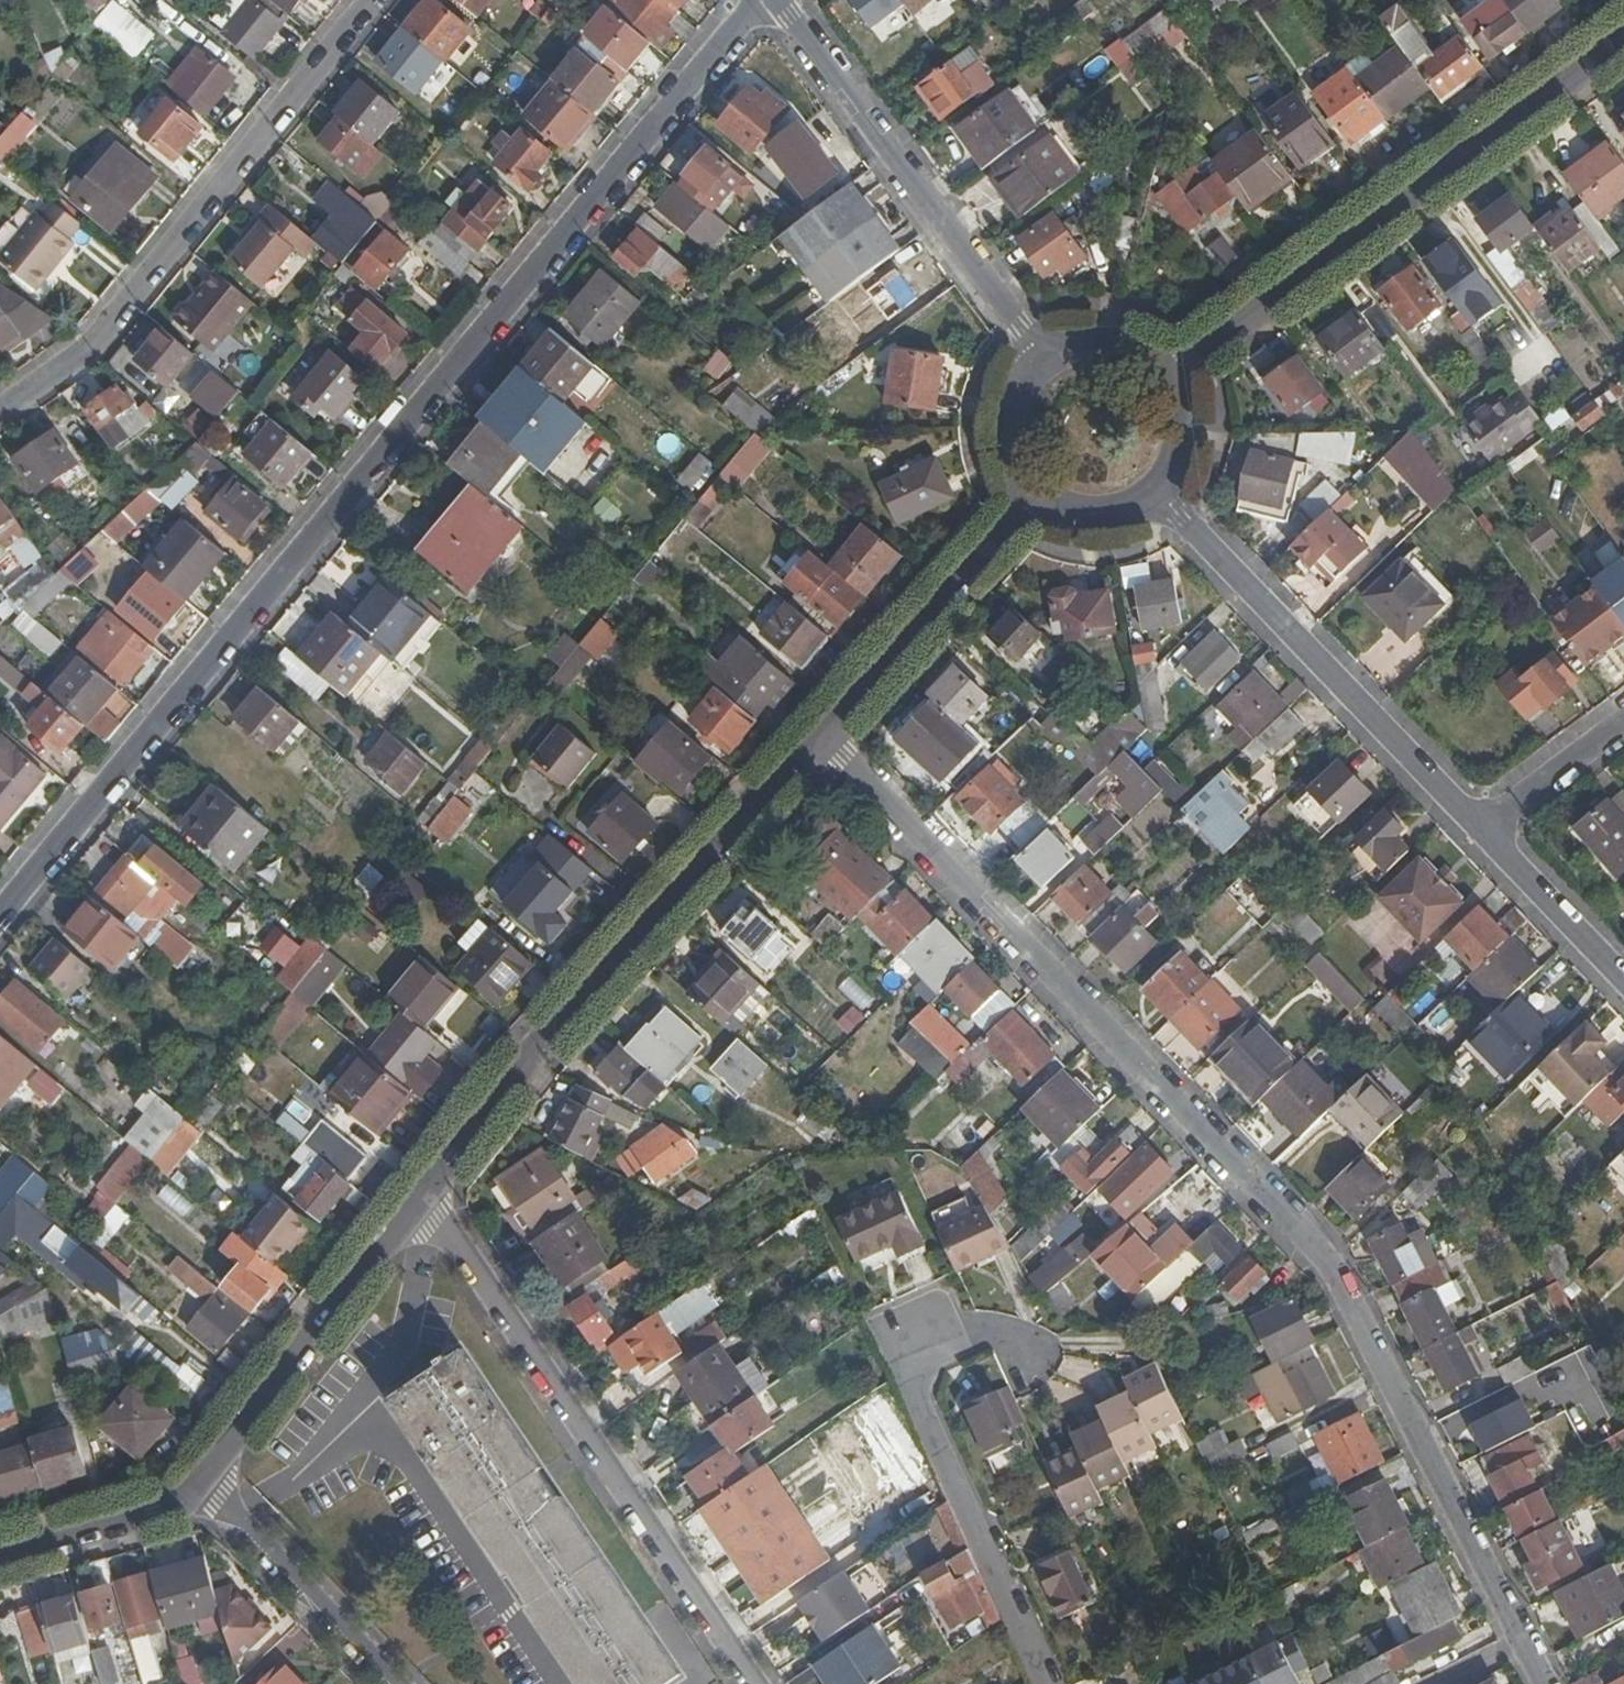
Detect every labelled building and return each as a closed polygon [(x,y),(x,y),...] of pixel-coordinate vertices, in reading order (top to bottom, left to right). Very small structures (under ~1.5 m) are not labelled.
[(93,9),(105,3),(104,0),(88,0),(93,9)] [(159,16),(170,3),(166,0),(140,0),(159,16)] [(288,14),(270,0),(251,0),(224,34),(251,56),(254,58),(288,14)] [(291,13),(301,0),(275,0),(291,13)] [(446,62),(472,31),(436,0),(430,0),(406,29),(444,60),(446,62)] [(477,16),(490,0),(460,0),(465,3),(463,5),(477,16)] [(543,20),(553,8),(543,0),(542,0),(533,12),(543,20)] [(652,42),(667,24),(677,12),(663,0),(615,0),(610,6),(652,42)] [(677,12),(687,0),(663,0),(677,12)] [(902,0),(853,0),(874,27),(905,3),(902,0)] [(917,12),(933,0),(908,0),(917,12)] [(1004,0),(984,0),(991,11),(1004,1),(1004,0)] [(1098,9),(1092,0),(1088,0),(1076,8),(1084,19),(1098,9)] [(1231,0),(1211,0),(1204,5),(1210,13),(1219,6),(1226,16),(1238,8),(1231,0)] [(1513,13),(1503,0),(1469,0),(1455,11),(1492,60),(1525,35),(1511,15),(1513,13)] [(1527,32),(1560,8),(1554,0),(1503,0),(1513,13),(1527,32)] [(109,2),(95,29),(145,57),(160,30),(109,2)] [(590,39),(629,71),(652,42),(610,6),(585,34),(590,39)] [(1439,98),(1484,66),(1440,7),(1429,15),(1447,40),(1433,51),(1416,27),(1411,30),(1394,8),(1380,18),(1400,45),(1431,87),(1439,98)] [(1126,43),(1135,57),(1179,24),(1169,10),(1126,43)] [(30,24),(45,56),(62,48),(46,17),(30,24)] [(667,24),(652,42),(661,50),(676,32),(667,24)] [(444,60),(406,29),(379,61),(417,93),(444,60)] [(1102,49),(1118,70),(1135,57),(1126,43),(1120,36),(1102,49)] [(594,113),(629,71),(590,39),(556,82),(594,113)] [(1415,99),(1431,87),(1400,45),(1356,77),(1385,115),(1411,95),(1415,99)] [(970,49),(953,61),(964,76),(981,64),(970,49)] [(204,55),(176,89),(205,112),(233,78),(204,55)] [(45,56),(35,60),(43,76),(53,72),(45,56)] [(976,94),(979,97),(997,84),(981,64),(964,76),(953,61),(921,86),(944,118),(976,94)] [(1353,141),(1386,117),(1385,115),(1356,77),(1349,68),(1317,93),(1353,141)] [(570,152),(599,117),(594,113),(556,82),(528,117),(570,152)] [(337,115),(342,119),(373,145),(399,114),(363,83),(337,115)] [(751,87),(721,123),(755,150),(790,108),(774,95),(770,101),(751,87)] [(961,128),(990,165),(1038,129),(1010,91),(961,128)] [(1303,166),(1335,141),(1299,92),(1267,117),(1303,166)] [(1386,117),(1388,119),(1415,99),(1411,95),(1385,115),(1386,117)] [(185,137),(196,122),(171,102),(144,135),(177,162),(191,144),(185,137)] [(803,116),(768,143),(809,195),(843,168),(803,116)] [(342,119),(322,141),(364,177),(384,154),(373,145),(342,119)] [(9,129),(1,122),(0,123),(0,139),(9,129)] [(203,129),(196,122),(185,137),(191,144),(203,129)] [(1214,162),(1248,207),(1291,174),(1258,130),(1214,162)] [(536,171),(551,154),(524,132),(516,140),(507,132),(492,151),(501,159),(497,164),(529,191),(541,177),(536,171)] [(1026,213),(1079,174),(1051,136),(997,175),(1026,213)] [(1,159),(9,148),(0,140),(0,158),(1,159)] [(1566,176),(1584,200),(1595,215),(1623,194),(1623,163),(1610,144),(1566,176)] [(157,177),(118,146),(73,201),(112,234),(157,177)] [(744,178),(709,148),(688,173),(686,176),(707,194),(721,206),(744,178)] [(666,155),(657,166),(679,184),(686,176),(688,173),(666,155)] [(355,202),(343,192),(338,188),(329,180),(302,157),(293,168),(312,183),(319,185),(349,211),(355,202)] [(1209,181),(1196,163),(1158,192),(1186,231),(1218,207),(1223,213),(1230,208),(1225,202),(1235,195),(1219,173),(1209,181)] [(329,180),(338,188),(346,179),(337,171),(329,180)] [(1252,213),(1296,181),(1291,174),(1248,207),(1252,213)] [(686,176),(679,184),(700,202),(707,194),(686,176)] [(438,235),(451,246),(470,262),(513,208),(482,181),(438,235)] [(379,222),(390,208),(379,199),(375,204),(351,184),(343,192),(355,202),(364,209),(379,222)] [(812,265),(873,218),(849,185),(821,207),(806,218),(788,232),(812,265)] [(1534,226),(1511,194),(1478,219),(1502,250),(1534,226)] [(1595,215),(1584,200),(1572,209),(1540,233),(1567,270),(1599,246),(1608,258),(1620,249),(1595,215)] [(344,264),(354,273),(356,271),(378,289),(410,252),(391,236),(411,213),(396,201),(390,208),(379,222),(344,264)] [(1567,202),(1534,226),(1540,233),(1572,209),(1567,202)] [(83,226),(55,203),(43,217),(38,212),(0,260),(0,263),(37,294),(52,276),(46,271),(57,258),(63,263),(73,251),(67,246),(83,226)] [(713,212),(702,203),(682,228),(711,251),(732,228),(713,212)] [(244,246),(230,261),(264,289),(297,248),(307,256),(317,242),(272,204),(240,242),(244,246)] [(324,248),(344,264),(379,222),(364,209),(340,237),(336,233),(324,248)] [(647,213),(637,225),(641,229),(658,242),(667,231),(647,213)] [(1057,213),(1020,240),(1047,275),(1066,260),(1072,268),(1088,256),(1057,213)] [(836,298),(899,252),(873,218),(812,265),(836,298)] [(697,307),(712,288),(705,281),(658,242),(641,229),(617,258),(639,276),(648,266),(697,307)] [(1208,248),(1222,266),(1240,254),(1226,235),(1208,248)] [(1454,238),(1424,259),(1461,312),(1471,326),(1501,305),(1454,238)] [(463,279),(474,265),(470,262),(451,246),(440,260),(463,279)] [(52,276),(63,263),(57,258),(46,271),(52,276)] [(1520,266),(1505,277),(1530,311),(1545,300),(1520,266)] [(867,291),(888,319),(917,297),(896,268),(867,291)] [(1410,329),(1432,313),(1439,308),(1443,305),(1416,268),(1382,292),(1410,329)] [(188,303),(172,317),(213,352),(255,302),(216,269),(186,301),(188,303)] [(567,318),(603,350),(641,303),(605,272),(567,318)] [(0,296),(0,350),(20,336),(23,339),(53,318),(9,290),(0,296)] [(353,352),(376,371),(407,334),(355,291),(339,310),(374,339),(371,343),(364,338),(353,352)] [(1439,308),(1432,313),(1434,316),(1441,312),(1439,308)] [(1387,348),(1359,309),(1319,337),(1348,375),(1387,348)] [(1490,369),(1499,362),(1491,352),(1481,339),(1471,326),(1461,312),(1452,318),(1490,369)] [(171,387),(197,356),(164,329),(138,360),(171,387)] [(1529,371),(1557,358),(1544,330),(1516,343),(1529,371)] [(555,332),(523,369),(551,392),(565,405),(597,366),(555,332)] [(0,350),(0,361),(25,343),(23,339),(20,336),(0,350)] [(336,418),(374,372),(345,348),(338,357),(331,353),(294,398),(316,415),(324,407),(336,418)] [(943,359),(899,351),(889,402),(934,409),(943,359)] [(736,362),(724,352),(708,369),(721,379),(736,362)] [(1266,381),(1291,414),(1324,390),(1300,357),(1266,381)] [(521,367),(481,417),(486,424),(522,454),(532,462),(546,471),(586,423),(565,405),(551,392),(523,369),(521,367)] [(195,393),(221,416),(242,393),(216,370),(195,393)] [(88,410),(113,448),(149,424),(136,405),(136,404),(130,394),(124,397),(118,388),(88,410)] [(1543,422),(1519,390),(1506,399),(1504,396),(1481,413),(1479,411),(1463,423),(1490,461),(1543,422)] [(723,406),(740,419),(753,410),(737,396),(723,406)] [(1605,413),(1596,400),(1575,416),(1584,429),(1605,413)] [(284,487),(312,452),(276,422),(247,456),(284,487)] [(486,424),(451,466),(476,487),(497,505),(510,489),(500,480),(522,454),(486,424)] [(198,443),(214,456),(228,439),(212,426),(198,443)] [(655,443),(668,460),(685,447),(672,430),(655,443)] [(1420,440),(1413,430),(1387,455),(1435,512),(1457,490),(1431,454),(1420,440)] [(1302,446),(1306,431),(1260,432),(1244,501),(1294,514),(1303,474),(1296,473),(1298,464),(1302,446)] [(1319,431),(1306,431),(1302,446),(1317,449),(1319,431)] [(1339,452),(1341,431),(1319,431),(1317,449),(1339,452)] [(17,462),(39,494),(61,478),(70,490),(87,477),(56,433),(17,462)] [(772,446),(756,433),(724,472),(721,476),(736,488),(746,477),(755,466),(772,446)] [(1420,440),(1431,454),(1438,448),(1428,434),(1420,440)] [(259,501),(262,496),(214,456),(198,443),(147,489),(173,510),(199,482),(195,477),(206,465),(225,481),(213,497),(218,501),(209,513),(240,539),(266,507),(259,501)] [(784,456),(772,446),(755,466),(767,476),(784,456)] [(712,462),(701,452),(679,480),(690,488),(712,462)] [(500,480),(510,489),(532,462),(522,454),(500,480)] [(936,458),(882,484),(900,521),(954,496),(936,458)] [(1296,473),(1303,474),(1306,466),(1298,464),(1296,473)] [(721,476),(701,500),(713,510),(729,491),(733,494),(737,489),(736,488),(721,476)] [(746,477),(736,488),(737,489),(756,505),(765,494),(746,477)] [(1302,506),(1318,523),(1332,509),(1343,498),(1327,481),(1302,506)] [(497,505),(476,487),(474,490),(482,497),(460,522),(453,515),(421,553),(469,592),(524,527),(497,505)] [(482,497),(474,490),(453,515),(460,522),(482,497)] [(5,551),(28,536),(0,495),(0,544),(5,551)] [(607,496),(595,510),(613,526),(625,511),(607,496)] [(93,523),(101,532),(119,516),(110,508),(93,523)] [(1318,523),(1296,544),(1316,566),(1320,562),(1337,580),(1370,549),(1332,509),(1318,523)] [(898,551),(865,524),(829,566),(835,570),(863,593),(883,570),(898,551)] [(1551,524),(1532,539),(1543,553),(1562,539),(1551,524)] [(160,581),(185,601),(226,554),(201,533),(160,581)] [(1608,567),(1623,556),(1611,540),(1596,551),(1608,567)] [(67,577),(78,586),(98,564),(83,549),(60,571),(67,577)] [(887,574),(903,555),(898,551),(883,570),(887,574)] [(1413,551),(1403,560),(1446,605),(1456,595),(1413,551)] [(798,612),(828,637),(861,597),(832,573),(835,570),(829,566),(813,552),(786,583),(807,602),(798,612)] [(1446,605),(1403,560),(1367,595),(1409,639),(1446,605)] [(650,561),(634,580),(640,585),(647,591),(663,572),(650,561)] [(1595,582),(1623,620),(1623,561),(1595,582)] [(1320,562),(1316,566),(1333,584),(1337,580),(1320,562)] [(32,579),(39,590),(44,585),(55,575),(49,565),(32,579)] [(51,592),(67,577),(60,571),(55,575),(44,585),(51,592)] [(184,604),(148,575),(119,610),(156,639),(184,604)] [(386,576),(347,623),(382,652),(392,660),(396,664),(435,616),(386,576)] [(634,580),(615,603),(621,608),(640,585),(634,580)] [(1177,582),(1138,589),(1143,628),(1185,622),(1177,582)] [(1557,624),(1587,664),(1605,651),(1602,646),(1608,642),(1611,646),(1614,645),(1623,637),(1623,620),(1595,582),(1573,599),(1565,589),(1543,605),(1557,624)] [(21,607),(28,614),(51,592),(44,585),(39,590),(21,607)] [(1111,593),(1079,598),(1079,596),(1071,594),(1062,596),(1055,600),(1059,623),(1068,622),(1072,642),(1118,634),(1111,593)] [(788,604),(776,594),(760,612),(773,622),(788,604)] [(802,669),(828,637),(798,612),(788,604),(773,622),(761,636),(802,669)] [(987,634),(991,639),(1017,611),(1013,607),(987,634)] [(1017,611),(991,639),(1018,663),(1044,635),(1017,611)] [(138,653),(147,643),(110,612),(80,647),(120,680),(141,655),(138,653)] [(347,623),(336,614),(300,657),(331,684),(346,696),(364,673),(382,652),(347,623)] [(57,661),(69,647),(32,616),(21,629),(57,661)] [(581,644),(580,645),(594,657),(607,641),(593,630),(581,644)] [(720,664),(743,638),(734,631),(711,657),(720,664)] [(548,657),(561,668),(580,645),(581,644),(568,633),(548,657)] [(1185,664),(1211,690),(1243,659),(1218,633),(1185,664)] [(1623,644),(1623,637),(1614,645),(1617,649),(1623,644)] [(709,655),(696,670),(718,689),(748,714),(760,699),(770,688),(775,693),(787,680),(758,656),(761,653),(743,638),(720,664),(711,657),(709,655)] [(1602,646),(1605,651),(1611,646),(1608,642),(1602,646)] [(561,668),(546,687),(560,698),(594,657),(580,645),(561,668)] [(1140,684),(1156,669),(1151,646),(1134,649),(1140,684)] [(300,657),(287,647),(274,662),(319,698),(331,684),(300,657)] [(392,660),(382,652),(364,673),(374,681),(392,660)] [(1545,704),(1547,707),(1571,689),(1569,687),(1577,680),(1556,653),(1524,678),(1517,669),(1500,684),(1527,718),(1545,704)] [(15,688),(26,677),(0,655),(0,675),(15,688)] [(84,726),(106,743),(120,725),(98,706),(115,686),(79,655),(46,694),(84,726)] [(956,668),(930,696),(937,703),(904,740),(948,778),(981,742),(964,727),(989,697),(956,668)] [(1140,684),(1148,730),(1150,729),(1156,736),(1166,726),(1156,669),(1140,684)] [(1309,690),(1299,679),(1279,698),(1257,674),(1230,700),(1242,712),(1247,717),(1241,723),(1256,738),(1288,707),(1290,709),(1309,690)] [(61,753),(84,726),(46,694),(35,684),(25,696),(43,711),(29,726),(61,753)] [(301,720),(260,687),(236,717),(276,750),(301,720)] [(766,704),(775,693),(770,688),(760,699),(766,704)] [(729,752),(755,720),(754,718),(748,714),(718,689),(691,721),(729,752)] [(760,699),(748,714),(754,718),(766,704),(760,699)] [(1304,724),(1290,709),(1257,740),(1272,755),(1304,724)] [(1148,730),(1128,711),(1117,724),(1121,727),(1086,763),(1100,776),(1126,751),(1138,739),(1148,730)] [(1247,717),(1242,712),(1236,718),(1241,723),(1247,717)] [(301,720),(276,750),(283,757),(308,726),(301,720)] [(672,726),(639,765),(661,783),(665,779),(684,794),(712,759),(672,726)] [(557,728),(529,763),(565,793),(594,759),(557,728)] [(427,764),(391,733),(368,760),(404,790),(427,764)] [(480,766),(496,747),(484,737),(467,755),(480,766)] [(43,775),(0,739),(0,826),(43,775)] [(1158,759),(1138,739),(1126,751),(1146,771),(1156,762),(1158,759)] [(1126,751),(1100,776),(1098,778),(1103,783),(1108,783),(1117,774),(1131,787),(1119,799),(1136,817),(1164,790),(1146,771),(1126,751)] [(719,765),(712,759),(684,794),(691,799),(719,765)] [(1156,762),(1146,771),(1164,790),(1183,810),(1199,795),(1190,785),(1184,791),(1156,762)] [(1342,762),(1310,791),(1340,822),(1371,793),(1342,762)] [(565,793),(529,763),(525,769),(561,799),(565,793)] [(992,769),(961,799),(994,832),(1025,803),(992,769)] [(492,785),(476,772),(460,791),(450,802),(463,812),(466,815),(492,785)] [(1103,783),(1098,778),(1085,790),(1093,798),(1106,786),(1103,783)] [(1217,778),(1183,810),(1225,854),(1250,829),(1237,815),(1245,807),(1217,778)] [(185,830),(234,871),(268,829),(219,788),(211,798),(185,830)] [(176,823),(185,830),(211,798),(202,791),(176,823)] [(1610,804),(1623,822),(1623,793),(1610,804)] [(624,795),(591,832),(625,862),(658,825),(624,795)] [(1610,804),(1607,801),(1575,827),(1615,877),(1623,869),(1623,822),(1610,804)] [(463,812),(450,802),(430,827),(429,827),(442,838),(463,812)] [(1038,813),(1049,824),(1056,818),(1060,815),(1048,803),(1038,813)] [(828,811),(806,836),(822,851),(805,870),(846,907),(880,871),(840,832),(844,827),(828,811)] [(1379,882),(1410,852),(1396,838),(1405,828),(1389,812),(1349,850),(1379,882)] [(1095,856),(1125,828),(1112,815),(1083,843),(1095,856)] [(1049,824),(1045,829),(1053,837),(1064,826),(1056,818),(1049,824)] [(1027,823),(984,864),(996,876),(1017,856),(1038,835),(1027,823)] [(1045,829),(1038,835),(1017,856),(1045,886),(1074,859),(1053,837),(1045,829)] [(158,880),(188,905),(202,886),(143,836),(128,855),(158,880)] [(158,880),(128,855),(100,890),(125,911),(128,908),(133,911),(158,880)] [(1449,886),(1455,880),(1443,868),(1437,874),(1421,858),(1381,896),(1423,941),(1464,902),(1449,886)] [(514,895),(510,899),(506,904),(538,933),(574,891),(541,863),(519,889),(514,895)] [(346,893),(363,907),(387,878),(370,864),(346,893)] [(598,874),(587,864),(579,874),(590,884),(598,874)] [(1443,868),(1455,880),(1459,877),(1447,865),(1443,868)] [(1085,866),(1053,896),(1092,936),(1122,906),(1085,866)] [(597,892),(607,881),(598,874),(590,884),(589,885),(597,892)] [(936,924),(896,882),(861,915),(896,952),(884,963),(889,968),(904,954),(936,924)] [(514,895),(519,889),(514,885),(509,890),(514,895)] [(505,895),(510,899),(514,895),(509,890),(505,895)] [(67,930),(94,899),(89,895),(62,926),(67,930)] [(134,932),(125,925),(94,899),(67,930),(107,964),(134,932)] [(1294,903),(1282,914),(1294,926),(1313,945),(1324,935),(1305,916),(1306,915),(1294,903)] [(1493,921),(1480,907),(1448,937),(1478,969),(1509,939),(1515,934),(1530,919),(1519,907),(1496,930),(1489,924),(1493,921)] [(1124,908),(1093,937),(1126,971),(1157,942),(1124,908)] [(783,932),(759,911),(755,917),(746,909),(725,933),(756,961),(783,932)] [(148,944),(159,931),(140,914),(132,916),(125,925),(134,932),(148,944)] [(830,917),(813,935),(827,948),(845,930),(830,917)] [(496,1003),(532,962),(482,920),(468,936),(480,947),(460,971),(496,1003)] [(904,954),(942,994),(947,989),(974,963),(936,924),(904,954)] [(283,984),(293,992),(294,990),(306,976),(327,951),(301,930),(271,967),(287,980),(283,984)] [(148,944),(161,954),(171,941),(159,931),(148,944)] [(1545,966),(1515,934),(1509,939),(1539,971),(1545,966)] [(66,1000),(92,968),(56,938),(30,970),(66,1000)] [(1509,939),(1478,969),(1471,976),(1501,1008),(1518,992),(1523,986),(1539,971),(1509,939)] [(1366,1000),(1320,952),(1309,964),(1354,1011),(1366,1000)] [(729,954),(691,995),(722,1024),(732,1012),(742,1021),(769,991),(729,954)] [(1145,989),(1172,1018),(1208,984),(1181,955),(1145,989)] [(424,958),(389,999),(423,1027),(458,986),(424,958)] [(974,963),(947,989),(970,1012),(997,986),(974,963)] [(306,976),(294,990),(316,1010),(329,993),(319,985),(317,986),(306,976)] [(1208,984),(1172,1018),(1201,1048),(1240,1012),(1212,981),(1208,984)] [(39,1052),(50,1039),(59,1047),(73,1029),(17,982),(0,1004),(0,1019),(39,1052)] [(1559,1023),(1523,986),(1518,992),(1554,1029),(1559,1023)] [(293,992),(258,1034),(272,1046),(308,1004),(293,992)] [(1472,1035),(1508,1073),(1554,1029),(1518,992),(1501,1008),(1472,1035)] [(1417,1027),(1387,995),(1373,1008),(1404,1040),(1417,1027)] [(911,1023),(955,1065),(968,1053),(955,1039),(950,1044),(936,1032),(948,1020),(940,1011),(932,1004),(911,1023)] [(940,1011),(948,1020),(952,1016),(943,1007),(940,1011)] [(669,1010),(629,1053),(650,1071),(665,1086),(676,1074),(671,1069),(700,1038),(669,1010)] [(955,1065),(949,1071),(961,1083),(990,1055),(1003,1068),(1006,1064),(1010,1068),(1039,1040),(1013,1014),(985,1041),(982,1039),(968,1053),(955,1065)] [(1252,1017),(1212,1055),(1258,1103),(1264,1098),(1299,1064),(1281,1047),(1252,1017)] [(1605,1044),(1585,1024),(1537,1069),(1575,1109),(1585,1099),(1610,1076),(1591,1057),(1605,1044)] [(426,1050),(400,1030),(395,1025),(385,1036),(397,1047),(385,1062),(402,1077),(403,1075),(424,1092),(441,1072),(422,1055),(426,1050)] [(900,1045),(939,1081),(949,1071),(955,1065),(943,1055),(915,1029),(900,1045)] [(1472,1035),(1463,1044),(1500,1081),(1508,1073),(1472,1035)] [(1289,1039),(1281,1047),(1299,1064),(1303,1060),(1307,1057),(1289,1039)] [(1039,1040),(1010,1068),(1037,1096),(1063,1071),(1066,1068),(1039,1040)] [(768,1065),(741,1041),(714,1071),(740,1094),(768,1065)] [(63,1086),(14,1046),(4,1059),(0,1056),(2,1054),(0,1052),(0,1082),(2,1080),(8,1084),(15,1075),(49,1102),(63,1086)] [(648,1073),(620,1048),(597,1074),(613,1088),(614,1087),(625,1095),(650,1106),(667,1087),(665,1086),(650,1071),(648,1073)] [(365,1051),(331,1094),(336,1098),(352,1112),(376,1131),(397,1103),(401,1106),(413,1091),(365,1051)] [(1264,1098),(1302,1137),(1329,1112),(1334,1107),(1352,1089),(1340,1076),(1329,1087),(1303,1060),(1299,1064),(1264,1098)] [(1610,1076),(1585,1099),(1609,1125),(1623,1111),(1623,1062),(1610,1076)] [(1537,1069),(1525,1080),(1563,1120),(1575,1109),(1537,1069)] [(1063,1071),(1037,1096),(1025,1108),(1063,1148),(1074,1137),(1101,1112),(1074,1084),(1063,1071)] [(1352,1089),(1334,1107),(1371,1146),(1404,1114),(1366,1076),(1352,1089)] [(1079,1079),(1074,1084),(1101,1112),(1105,1108),(1079,1079)] [(578,1086),(551,1140),(583,1156),(612,1100),(578,1086)] [(172,1138),(188,1119),(151,1088),(138,1105),(147,1114),(126,1139),(143,1153),(153,1161),(172,1138)] [(224,1103),(210,1092),(188,1119),(201,1130),(224,1103)] [(321,1132),(324,1128),(336,1114),(345,1121),(352,1112),(336,1098),(312,1125),(321,1132)] [(1334,1107),(1329,1112),(1366,1150),(1371,1146),(1334,1107)] [(287,1110),(278,1122),(303,1141),(312,1130),(287,1110)] [(324,1128),(347,1146),(363,1159),(365,1160),(377,1146),(345,1121),(336,1114),(324,1128)] [(201,1130),(188,1119),(172,1138),(189,1150),(204,1132),(201,1130)] [(1493,1121),(1483,1132),(1494,1155),(1511,1139),(1493,1121)] [(1130,1154),(1133,1157),(1147,1143),(1133,1129),(1098,1162),(1074,1137),(1063,1148),(1053,1158),(1088,1194),(1130,1154)] [(646,1139),(618,1158),(631,1178),(645,1168),(656,1184),(699,1154),(690,1143),(672,1131),(652,1146),(646,1139)] [(705,1139),(702,1148),(717,1152),(719,1144),(705,1139)] [(987,1143),(978,1152),(983,1158),(992,1149),(987,1143)] [(336,1159),(331,1165),(347,1179),(363,1159),(347,1146),(336,1159)] [(1159,1168),(1165,1163),(1149,1146),(1116,1177),(1141,1204),(1169,1178),(1159,1168)] [(326,1151),(321,1157),(331,1165),(336,1159),(326,1151)] [(321,1157),(314,1152),(293,1177),(307,1189),(298,1199),(323,1219),(342,1196),(364,1215),(374,1201),(347,1179),(331,1165),(321,1157)] [(514,1214),(533,1242),(537,1240),(576,1214),(583,1209),(546,1152),(504,1179),(523,1208),(514,1214)] [(977,1194),(992,1216),(1009,1200),(983,1158),(978,1152),(961,1168),(977,1194)] [(1612,1163),(1623,1176),(1623,1152),(1612,1163)] [(118,1203),(153,1161),(143,1153),(108,1195),(118,1203)] [(35,1205),(52,1185),(18,1156),(0,1177),(4,1180),(18,1192),(35,1205)] [(1359,1157),(1327,1188),(1356,1218),(1388,1187),(1359,1157)] [(1440,1159),(1403,1193),(1418,1209),(1455,1175),(1440,1159)] [(1174,1173),(1165,1163),(1159,1168),(1169,1178),(1174,1173)] [(307,1189),(293,1177),(284,1188),(298,1199),(307,1189)] [(0,1186),(0,1214),(18,1192),(4,1180),(0,1186)] [(689,1187),(685,1203),(707,1209),(711,1193),(689,1187)] [(901,1193),(839,1221),(857,1261),(895,1245),(901,1258),(926,1247),(901,1193)] [(933,1214),(960,1274),(1014,1250),(992,1216),(977,1194),(933,1214)] [(305,1245),(319,1227),(280,1195),(247,1238),(280,1266),(287,1257),(300,1241),(305,1245)] [(130,1213),(118,1203),(100,1225),(83,1245),(126,1281),(133,1273),(103,1247),(130,1213)] [(1526,1217),(1526,1219),(1540,1212),(1535,1203),(1521,1209),(1526,1217)] [(1060,1205),(1014,1250),(1022,1263),(1071,1216),(1060,1205)] [(126,1281),(83,1245),(79,1242),(70,1234),(38,1208),(27,1221),(46,1237),(43,1241),(68,1260),(63,1266),(78,1278),(82,1273),(129,1312),(142,1294),(126,1281)] [(576,1214),(537,1240),(567,1284),(606,1258),(576,1214)] [(85,1217),(70,1234),(79,1242),(94,1224),(85,1217)] [(1127,1227),(1153,1255),(1158,1251),(1131,1223),(1127,1227)] [(1544,1253),(1558,1247),(1549,1223),(1535,1236),(1544,1253)] [(1145,1317),(1209,1256),(1215,1251),(1220,1256),(1228,1265),(1243,1251),(1217,1225),(1160,1280),(1133,1304),(1145,1317)] [(1371,1240),(1392,1284),(1437,1261),(1428,1244),(1415,1250),(1402,1225),(1371,1240)] [(1093,1256),(1136,1300),(1168,1270),(1153,1255),(1127,1227),(1093,1256)] [(256,1309),(287,1271),(280,1266),(247,1238),(240,1233),(225,1251),(243,1266),(226,1286),(256,1309)] [(292,1261),(305,1245),(300,1241),(287,1257),(292,1261)] [(1563,1291),(1580,1275),(1575,1270),(1571,1274),(1558,1247),(1544,1253),(1550,1265),(1558,1281),(1563,1291)] [(13,1259),(0,1248),(0,1275),(13,1259)] [(1215,1251),(1209,1256),(1214,1262),(1220,1256),(1215,1251)] [(1044,1297),(1058,1286),(1081,1267),(1068,1252),(1032,1280),(1044,1297)] [(623,1264),(628,1270),(637,1264),(632,1258),(623,1264)] [(1240,1301),(1266,1276),(1250,1259),(1223,1284),(1240,1301)] [(1437,1261),(1392,1284),(1424,1347),(1456,1331),(1444,1307),(1435,1289),(1450,1281),(1440,1260),(1437,1261)] [(219,1351),(251,1313),(192,1264),(182,1276),(211,1300),(190,1326),(219,1351)] [(623,1264),(594,1284),(599,1290),(605,1286),(609,1290),(622,1281),(619,1277),(628,1270),(623,1264)] [(1550,1285),(1558,1281),(1550,1265),(1542,1269),(1550,1285)] [(16,1306),(47,1287),(38,1280),(10,1297),(16,1306)] [(1435,1289),(1444,1307),(1459,1299),(1450,1281),(1435,1289)] [(1574,1312),(1563,1291),(1558,1281),(1550,1285),(1547,1287),(1562,1318),(1574,1312)] [(626,1335),(640,1358),(649,1373),(682,1354),(672,1336),(667,1328),(687,1315),(693,1323),(711,1311),(702,1298),(710,1293),(703,1283),(626,1335)] [(1044,1297),(1062,1319),(1075,1306),(1058,1286),(1044,1297)] [(57,1323),(47,1287),(16,1306),(0,1317),(0,1331),(1,1336),(57,1323)] [(585,1290),(567,1302),(571,1309),(589,1297),(585,1290)] [(718,1306),(710,1293),(702,1298),(711,1311),(718,1306)] [(16,1306),(10,1297),(0,1303),(0,1317),(16,1306)] [(567,1302),(543,1319),(553,1333),(576,1316),(600,1353),(611,1345),(619,1340),(605,1320),(614,1314),(605,1302),(597,1308),(589,1297),(571,1309),(567,1302)] [(1293,1298),(1251,1311),(1276,1361),(1315,1341),(1293,1298)] [(1194,1305),(1183,1316),(1187,1321),(1199,1310),(1194,1305)] [(667,1328),(672,1336),(693,1323),(687,1315),(667,1328)] [(1476,1335),(1470,1325),(1463,1328),(1468,1339),(1476,1335)] [(1468,1339),(1463,1328),(1456,1331),(1461,1342),(1468,1339)] [(1456,1331),(1424,1347),(1446,1390),(1477,1374),(1461,1342),(1456,1331)] [(619,1340),(611,1345),(624,1368),(640,1358),(626,1335),(619,1340)] [(679,1373),(715,1426),(756,1399),(720,1345),(679,1373)] [(121,1348),(68,1363),(73,1381),(139,1363),(121,1348)] [(239,1374),(248,1363),(229,1348),(220,1358),(239,1374)] [(471,1384),(479,1379),(463,1354),(454,1359),(471,1384)] [(1508,1386),(1536,1372),(1527,1354),(1499,1368),(1508,1386)] [(406,1419),(447,1480),(495,1551),(531,1606),(564,1655),(583,1683),(671,1683),(680,1679),(643,1624),(597,1554),(548,1481),(479,1379),(471,1384),(454,1359),(452,1361),(449,1357),(440,1363),(443,1367),(423,1381),(436,1399),(406,1419)] [(1279,1362),(1239,1383),(1247,1398),(1262,1391),(1279,1424),(1335,1395),(1317,1360),(1286,1375),(1279,1362)] [(1161,1375),(1158,1368),(1142,1375),(1145,1382),(1161,1375)] [(170,1370),(160,1380),(185,1401),(194,1391),(170,1370)] [(1046,1464),(1066,1507),(1069,1515),(1092,1505),(1102,1501),(1096,1487),(1120,1477),(1129,1473),(1124,1460),(1147,1450),(1156,1446),(1151,1433),(1176,1422),(1183,1419),(1180,1412),(1161,1375),(1145,1382),(1142,1375),(1127,1382),(1134,1396),(1136,1400),(1119,1408),(1117,1404),(1102,1410),(1107,1423),(1110,1430),(1092,1438),(1089,1430),(1074,1437),(1079,1449),(1082,1455),(1064,1462),(1062,1458),(1046,1464)] [(1570,1400),(1592,1408),(1601,1386),(1578,1377),(1570,1400)] [(20,1424),(12,1379),(0,1381),(0,1428),(20,1424)] [(394,1400),(406,1419),(436,1399),(423,1381),(394,1400)] [(107,1423),(141,1452),(170,1417),(136,1389),(107,1423)] [(998,1392),(965,1405),(990,1458),(1021,1443),(998,1392)] [(1136,1400),(1134,1396),(1117,1404),(1119,1408),(1136,1400)] [(756,1399),(715,1426),(732,1448),(772,1423),(756,1399)] [(1519,1402),(1472,1425),(1486,1454),(1533,1430),(1519,1402)] [(1319,1438),(1335,1470),(1342,1484),(1384,1462),(1361,1417),(1319,1438)] [(1178,1428),(1186,1425),(1183,1419),(1176,1422),(1178,1428)] [(1107,1423),(1089,1430),(1092,1438),(1110,1430),(1107,1423)] [(33,1446),(44,1486),(87,1474),(75,1430),(31,1442),(33,1446)] [(1195,1442),(1210,1473),(1246,1455),(1239,1441),(1227,1447),(1218,1430),(1195,1442)] [(1623,1447),(1623,1431),(1611,1437),(1618,1450),(1623,1447)] [(1293,1432),(1268,1444),(1276,1458),(1300,1446),(1293,1432)] [(1481,1459),(1505,1507),(1538,1490),(1528,1469),(1543,1461),(1540,1455),(1547,1451),(1542,1442),(1535,1446),(1529,1435),(1481,1459)] [(44,1486),(33,1446),(0,1455),(0,1498),(44,1486)] [(1156,1446),(1147,1450),(1150,1455),(1158,1451),(1156,1446)] [(751,1477),(732,1448),(690,1475),(709,1505),(744,1482),(751,1477)] [(1079,1449),(1062,1458),(1064,1462),(1082,1455),(1079,1449)] [(1572,1473),(1584,1467),(1578,1457),(1567,1462),(1572,1473)] [(1557,1481),(1572,1473),(1567,1462),(1552,1470),(1557,1481)] [(1284,1496),(1290,1509),(1338,1486),(1342,1484),(1335,1470),(1284,1496)] [(1129,1473),(1120,1477),(1122,1482),(1131,1478),(1129,1473)] [(809,1573),(744,1482),(709,1505),(682,1523),(748,1618),(809,1573)] [(1347,1503),(1368,1547),(1404,1530),(1409,1527),(1386,1483),(1347,1503)] [(1290,1509),(1242,1534),(1247,1542),(1281,1525),(1286,1533),(1347,1503),(1338,1486),(1290,1509)] [(1538,1490),(1505,1507),(1518,1533),(1553,1515),(1540,1489),(1538,1490)] [(1568,1515),(1596,1501),(1592,1494),(1564,1508),(1568,1515)] [(1102,1501),(1092,1505),(1095,1510),(1104,1505),(1102,1501)] [(948,1502),(938,1509),(948,1531),(961,1560),(972,1554),(948,1502)] [(1561,1549),(1569,1545),(1556,1521),(1523,1538),(1532,1557),(1537,1554),(1540,1559),(1561,1549)] [(1363,1550),(1383,1589),(1392,1585),(1425,1569),(1404,1530),(1368,1547),(1363,1550)] [(1540,1559),(1528,1565),(1539,1587),(1567,1573),(1566,1571),(1568,1570),(1569,1568),(1570,1566),(1561,1549),(1540,1559)] [(1072,1552),(1039,1567),(1062,1619),(1095,1604),(1072,1552)] [(972,1554),(961,1560),(968,1576),(980,1570),(972,1554)] [(115,1585),(108,1559),(93,1563),(99,1585),(103,1584),(106,1587),(84,1594),(95,1630),(122,1622),(112,1586),(115,1585)] [(208,1563),(207,1559),(153,1574),(154,1578),(208,1563)] [(924,1572),(936,1594),(958,1582),(946,1560),(924,1572)] [(154,1578),(169,1630),(222,1613),(212,1575),(208,1563),(154,1578)] [(1425,1569),(1392,1585),(1419,1637),(1461,1616),(1435,1564),(1425,1569)] [(1582,1640),(1623,1618),(1623,1594),(1610,1566),(1559,1591),(1582,1640)] [(982,1612),(991,1628),(1002,1620),(980,1570),(968,1576),(958,1582),(936,1594),(954,1627),(982,1612)] [(222,1613),(236,1662),(273,1627),(233,1584),(212,1575),(222,1613)] [(115,1585),(141,1676),(156,1672),(142,1623),(159,1618),(147,1576),(115,1585)] [(823,1587),(777,1617),(802,1657),(847,1625),(823,1587)] [(79,1603),(77,1596),(61,1601),(63,1608),(79,1603)] [(48,1634),(53,1651),(90,1640),(79,1603),(63,1608),(61,1601),(41,1607),(41,1608),(48,1634)] [(48,1634),(41,1608),(20,1615),(27,1641),(48,1634)] [(1395,1672),(1462,1638),(1454,1623),(1417,1641),(1417,1639),(1386,1654),(1394,1669),(1364,1683),(1401,1683),(1395,1672)] [(1294,1671),(1308,1665),(1292,1635),(1231,1666),(1195,1683),(1301,1683),(1294,1671)] [(793,1680),(796,1683),(877,1683),(880,1681),(852,1640),(793,1680)] [(93,1652),(100,1676),(115,1672),(108,1648),(93,1652)] [(1345,1674),(1351,1683),(1364,1683),(1394,1669),(1386,1654),(1345,1674)] [(179,1661),(185,1683),(203,1683),(195,1656),(179,1661)] [(283,1664),(262,1683),(302,1683),(283,1664)] [(1325,1683),(1351,1683),(1345,1674),(1325,1683)] [(1594,1674),(1573,1683),(1598,1683),(1594,1674)]
